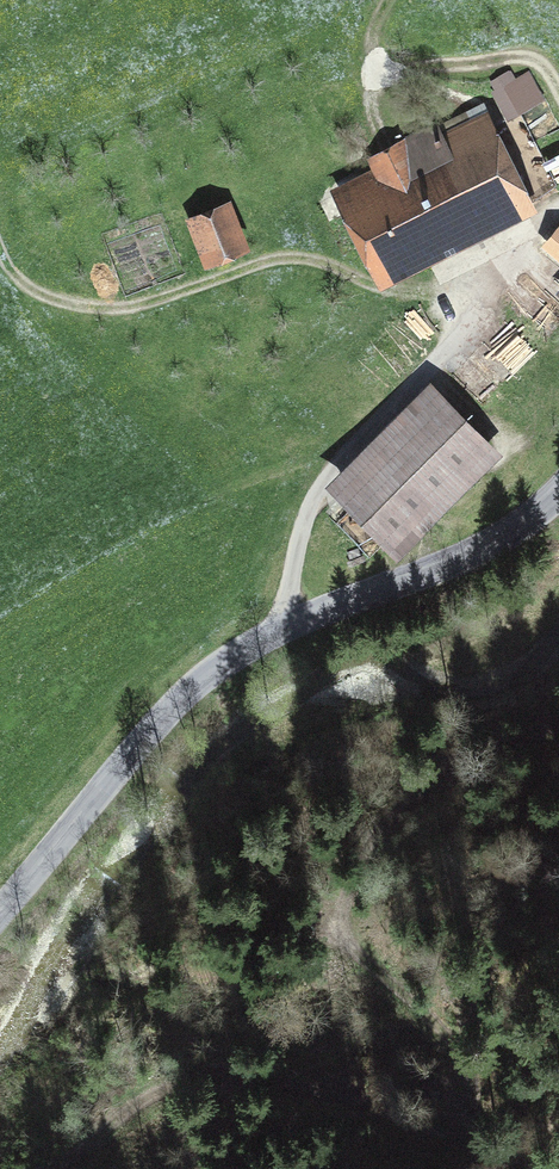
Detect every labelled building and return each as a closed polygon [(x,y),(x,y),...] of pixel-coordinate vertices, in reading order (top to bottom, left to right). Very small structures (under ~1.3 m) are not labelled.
[(531,77),(496,96),(510,122),(545,103),(531,77)] [(347,196),(382,267),(522,199),(476,105),(374,155),(386,177),(347,196)] [(240,246),(226,211),(199,222),(212,256),(240,246)] [(558,255),(558,234),(549,246),(558,255)] [(434,400),(324,512),(368,556),(478,444),(434,400)]
